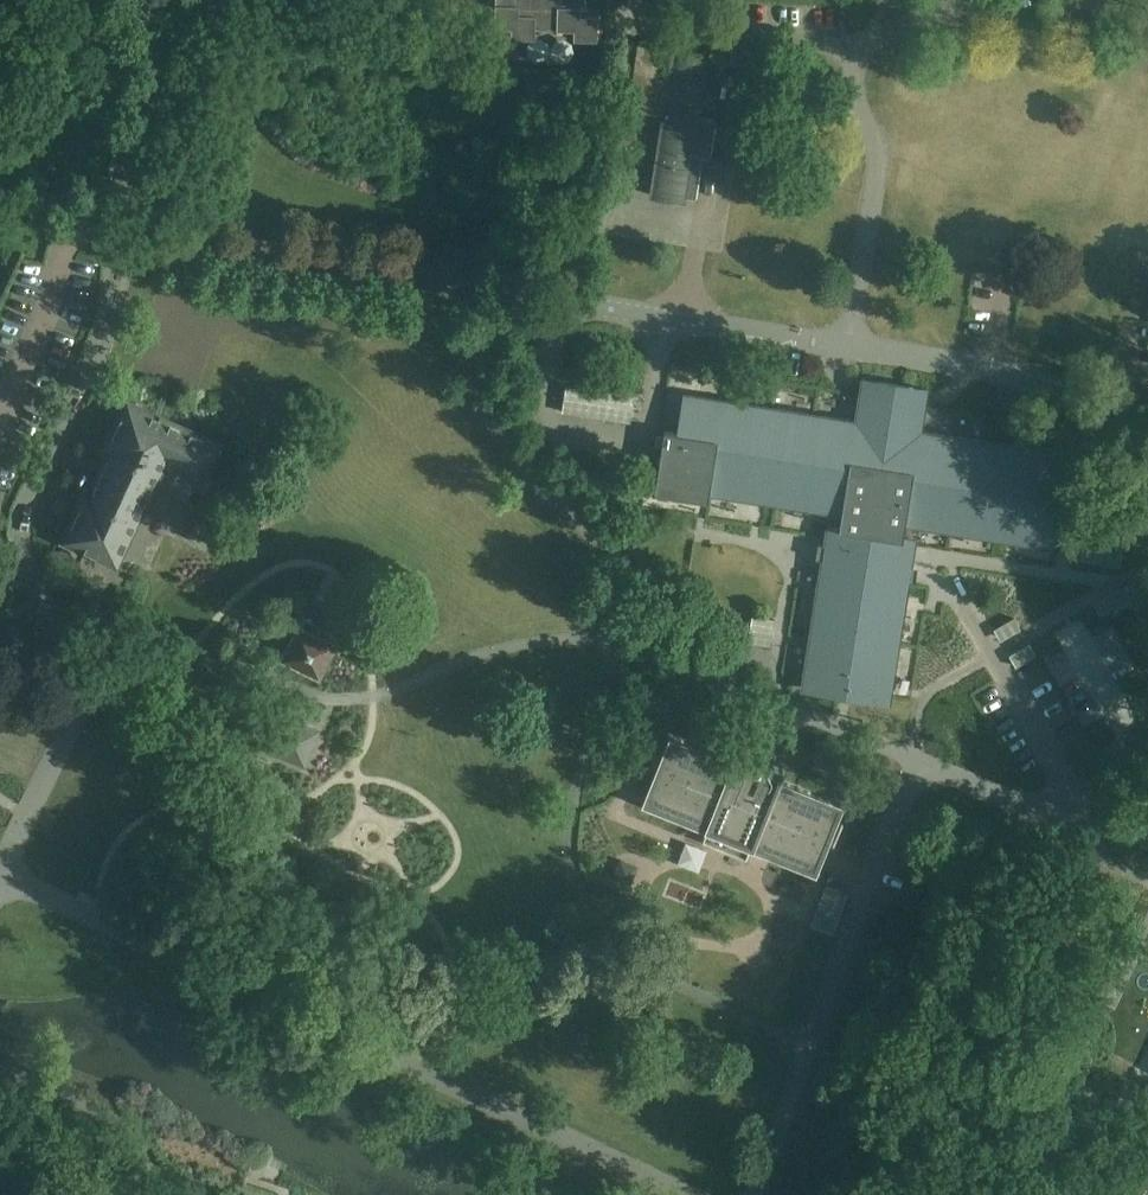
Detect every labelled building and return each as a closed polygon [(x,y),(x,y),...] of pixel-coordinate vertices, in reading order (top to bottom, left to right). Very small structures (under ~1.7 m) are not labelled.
[(501,4),(495,4),(494,28),(512,29),(512,38),(535,39),(535,30),(536,23),(557,24),(557,30),(574,31),(574,41),(597,42),(598,18),(580,17),(580,7),(575,7),(575,0),(501,0),(501,4)] [(672,48),(648,197),(685,203),(686,198),(695,199),(702,158),(710,159),(717,119),(699,116),(709,55),(672,48)] [(633,91),(626,81),(615,89),(622,99),(630,110),(641,101),(633,91)] [(630,110),(622,99),(612,108),(620,118),(627,128),(638,120),(630,110)] [(904,608),(908,587),(914,550),(915,541),(903,539),(905,525),(1046,548),(1061,454),(921,431),(927,390),(862,379),(855,421),(687,395),(681,434),(664,432),(659,463),(654,493),(708,502),(709,494),(840,515),(838,529),(838,531),(832,530),(804,686),(887,701),(901,626),(901,625),(904,608)] [(631,422),(634,396),(566,385),(562,412),(631,422)] [(101,472),(147,494),(165,455),(209,475),(222,446),(128,402),(106,449),(111,451),(101,472)] [(147,494),(101,472),(91,495),(86,493),(64,539),(116,563),(147,494)] [(222,522),(201,514),(190,538),(212,547),(222,522)] [(1123,543),(1080,536),(1076,559),(1120,565),(1123,543)] [(304,616),(300,625),(335,642),(339,635),(304,616)] [(335,642),(300,625),(297,624),(280,659),(320,680),(338,644),(335,642)] [(243,696),(227,736),(306,768),(321,729),(243,696)] [(816,874),(844,805),(781,780),(786,768),(740,751),(736,762),(669,734),(642,804),(706,830),(702,841),(747,860),(752,848),(816,874)] [(645,759),(634,754),(624,780),(635,784),(645,759)] [(826,885),(812,926),(833,935),(848,893),(826,885)] [(1126,963),(1102,952),(1083,993),(1107,1004),(1126,963)]
